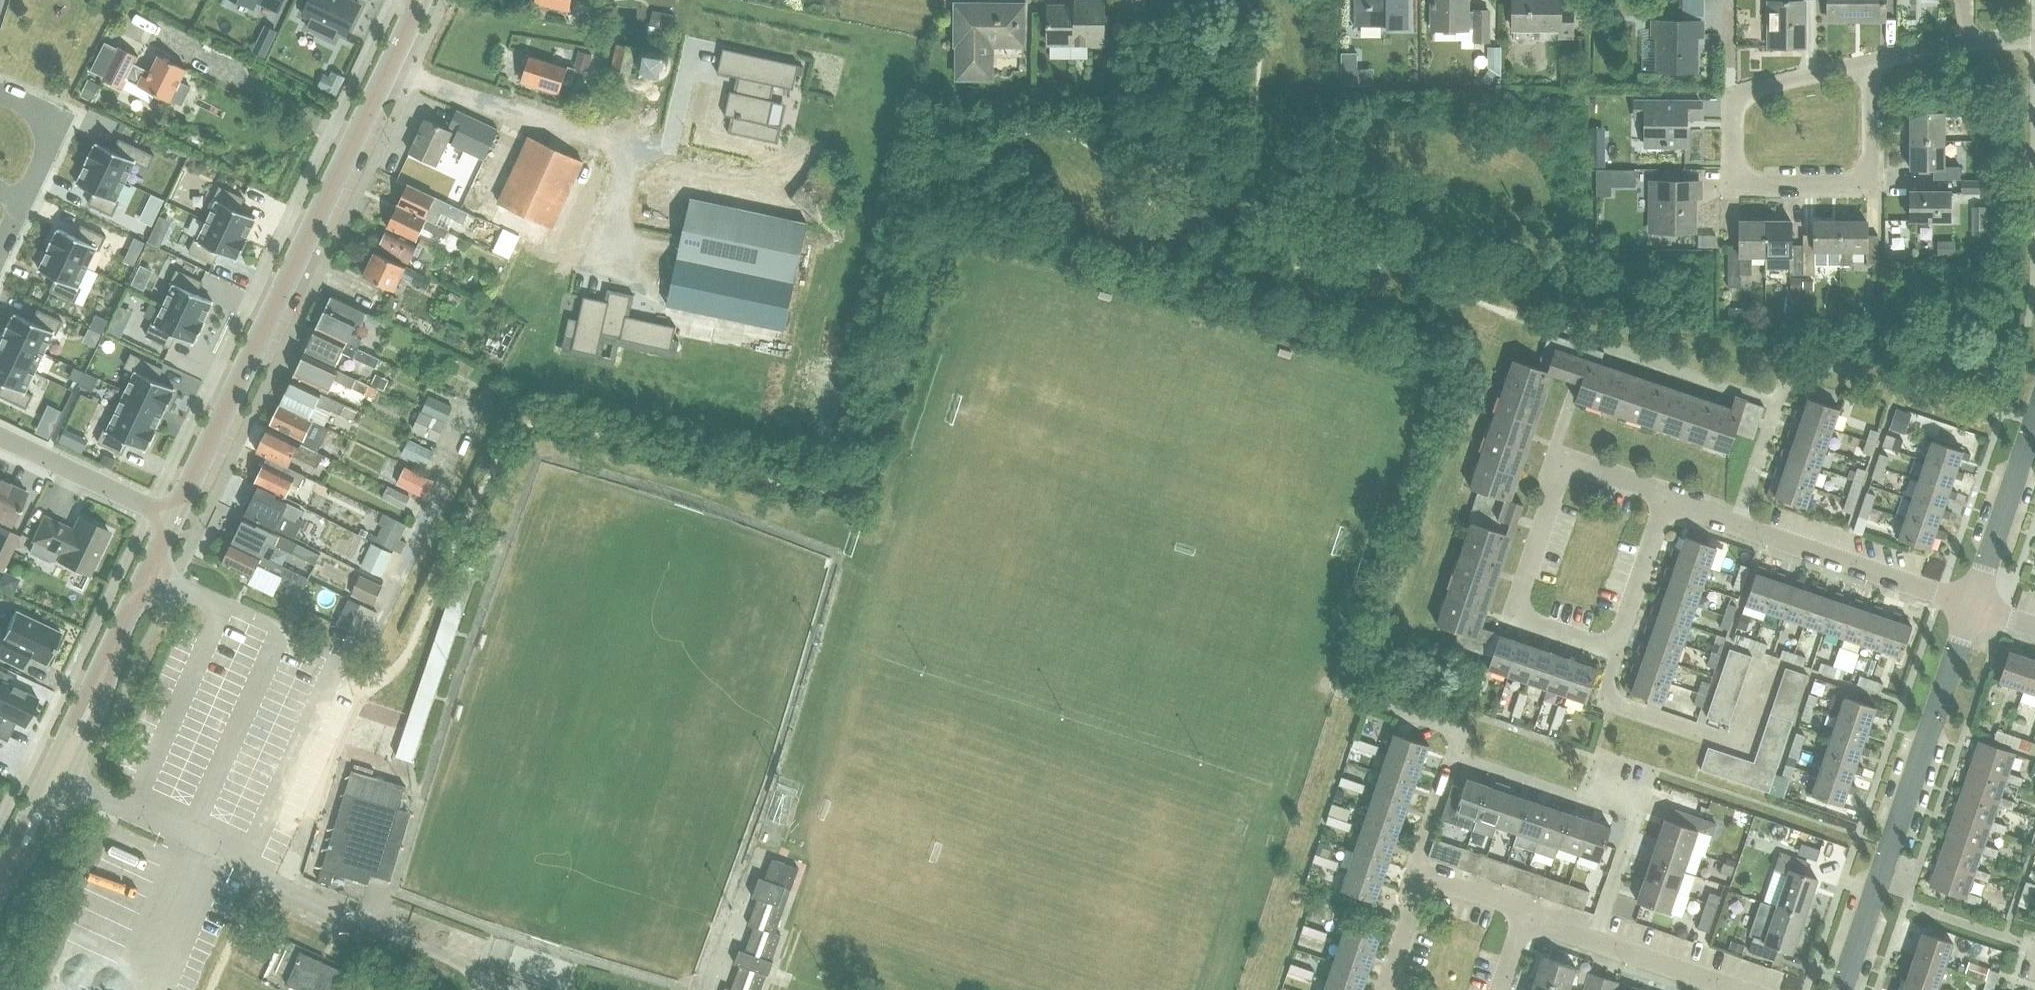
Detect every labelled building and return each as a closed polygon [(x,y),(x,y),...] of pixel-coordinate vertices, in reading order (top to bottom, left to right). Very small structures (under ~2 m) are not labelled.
[(277,10),(282,0),(257,0),(277,10)] [(303,15),(311,19),(307,28),(332,40),(336,31),(346,35),(360,5),(349,0),(310,0),(303,15)] [(535,2),(568,9),(570,0),(535,0),(535,2)] [(1103,0),(1075,0),(1075,5),(1047,5),(1047,42),(1089,42),(1089,36),(1103,36),(1103,0)] [(1408,0),(1355,0),(1355,24),(1385,24),(1385,28),(1407,28),(1408,0)] [(1488,10),(1465,10),(1466,0),(1431,0),(1431,28),(1474,29),(1473,41),(1487,41),(1488,10)] [(1573,6),(1559,6),(1559,0),(1512,0),(1512,28),(1559,29),(1559,35),(1572,36),(1573,6)] [(1883,0),(1828,0),(1828,20),(1883,20),(1883,0)] [(1023,54),(1023,3),(1001,3),(1001,1),(995,1),(995,3),(955,3),(955,45),(957,45),(957,78),(992,78),(992,54),(1023,54)] [(1768,47),(1803,47),(1803,1),(1767,1),(1768,47)] [(653,10),(650,25),(670,29),(673,14),(653,10)] [(1700,37),(1700,21),(1652,20),(1652,37),(1661,37),(1661,72),(1694,72),(1695,37),(1700,37)] [(261,32),(252,51),(265,57),(274,38),(261,32)] [(104,42),(90,70),(104,77),(103,80),(122,89),(122,88),(151,103),(155,95),(170,102),(171,100),(181,105),(190,87),(180,82),(186,70),(159,56),(151,72),(134,64),(138,57),(119,47),(118,49),(104,42)] [(1581,42),(1571,42),(1571,50),(1581,50),(1581,42)] [(629,76),(635,49),(616,44),(610,71),(629,76)] [(637,55),(635,61),(635,66),(637,71),(641,76),(645,79),(651,81),(657,80),(663,77),(668,72),(670,65),(670,59),(667,53),(663,49),(657,47),(651,46),(645,48),(641,51),(637,55)] [(1487,66),(1500,66),(1500,46),(1487,46),(1487,66)] [(722,48),(717,73),(738,78),(735,92),(729,91),(724,116),(733,118),(730,131),(728,131),(727,133),(778,144),(778,142),(777,141),(781,126),(768,123),(773,100),(771,100),(774,86),(793,90),(798,65),(722,48)] [(586,71),(592,54),(579,50),(574,67),(586,71)] [(1357,53),(1340,53),(1340,86),(1357,86),(1357,53)] [(574,70),(573,69),(529,55),(527,62),(522,63),(520,72),(523,75),(521,81),(558,93),(562,81),(569,84),(574,70)] [(1487,69),(1480,79),(1489,85),(1496,74),(1500,77),(1500,66),(1487,66),(1487,69)] [(322,74),(317,87),(337,96),(345,77),(332,72),(329,77),(322,74)] [(88,81),(81,94),(92,100),(99,87),(88,81)] [(1685,118),(1699,118),(1699,101),(1634,101),(1634,118),(1645,118),(1645,146),(1685,146),(1685,118)] [(1909,112),(1909,140),(1944,140),(1944,115),(1960,115),(1960,102),(1932,102),(1932,113),(1909,112)] [(457,111),(450,126),(459,130),(452,144),(484,159),(497,130),(457,111)] [(436,165),(451,132),(424,120),(409,152),(436,165)] [(498,203),(489,222),(543,247),(570,187),(582,161),(527,136),(497,202),(498,203)] [(93,145),(85,163),(125,182),(134,162),(148,169),(154,156),(119,139),(113,151),(96,143),(95,145),(93,145)] [(1944,140),(1909,140),(1909,168),(1932,168),(1932,178),(1960,178),(1960,165),(1944,165),(1944,140)] [(1604,151),(1585,151),(1585,167),(1604,167),(1604,151)] [(86,164),(77,184),(94,192),(88,204),(112,216),(119,203),(116,201),(125,182),(85,163),(84,163),(86,164)] [(1990,166),(1976,165),(1976,177),(1990,177),(1990,166)] [(1599,170),(1596,170),(1596,196),(1599,196),(1610,197),(1611,187),(1611,170),(1599,170)] [(1990,193),(1990,179),(1962,179),(1962,193),(1990,193)] [(1699,197),(1699,181),(1650,181),(1650,196),(1659,196),(1658,232),(1692,232),(1693,197),(1699,197)] [(399,192),(396,199),(397,202),(396,205),(426,219),(426,218),(424,217),(429,207),(445,215),(445,214),(453,218),(463,222),(465,217),(468,212),(458,208),(406,183),(403,191),(399,192)] [(216,201),(207,221),(247,240),(248,239),(246,238),(256,218),(238,210),(244,198),(220,187),(214,200),(216,201)] [(1910,220),(1949,220),(1949,191),(1909,191),(1910,220)] [(151,194),(145,207),(158,213),(164,200),(151,194)] [(691,199),(668,305),(784,330),(807,224),(691,199)] [(426,219),(396,205),(392,214),(389,215),(386,221),(387,224),(386,226),(415,240),(421,227),(444,238),(448,229),(440,225),(426,219)] [(1764,257),(1765,220),(1739,220),(1739,245),(1727,245),(1727,274),(1727,287),(1740,287),(1740,275),(1751,275),(1751,261),(1750,261),(1750,257),(1764,257)] [(1791,221),(1765,220),(1765,257),(1764,268),(1790,268),(1790,275),(1803,275),(1803,245),(1790,245),(1791,221)] [(1814,234),(1803,234),(1803,245),(1803,275),(1814,275),(1814,264),(1840,264),(1840,221),(1814,220),(1814,234)] [(195,239),(189,252),(213,263),(218,252),(236,260),(237,257),(239,258),(247,240),(207,221),(198,240),(195,239)] [(1866,221),(1840,221),(1840,264),(1850,265),(1850,251),(1866,251),(1866,265),(1877,265),(1878,235),(1866,235),(1866,221)] [(56,231),(47,249),(87,268),(97,248),(99,250),(106,237),(81,225),(76,237),(58,229),(57,232),(56,231)] [(153,229),(148,240),(159,246),(164,235),(153,229)] [(407,263),(416,245),(384,230),(375,248),(407,263)] [(503,241),(498,254),(507,258),(513,245),(503,241)] [(1954,242),(1937,242),(1937,260),(1954,260),(1954,242)] [(431,263),(437,251),(422,244),(416,256),(431,263)] [(48,250),(39,270),(56,279),(50,290),(75,302),(81,289),(78,287),(87,268),(47,249),(47,250),(48,250)] [(374,252),(363,275),(394,290),(400,277),(426,289),(431,278),(405,266),(405,267),(374,252)] [(173,285),(164,304),(204,324),(205,323),(203,322),(212,302),(195,294),(201,282),(177,270),(170,283),(173,285)] [(135,278),(132,284),(144,289),(147,283),(135,278)] [(1803,278),(1791,278),(1791,295),(1802,295),(1803,278)] [(1813,279),(1803,279),(1803,290),(1813,290),(1813,279)] [(568,318),(565,335),(574,337),(571,350),(597,355),(602,333),(620,337),(620,339),(640,343),(670,350),(672,341),(679,342),(679,341),(673,339),(675,327),(626,316),(631,296),(633,297),(633,295),(607,289),(606,291),(609,291),(607,301),(583,296),(578,320),(568,318)] [(449,293),(445,301),(456,307),(460,298),(449,293)] [(315,328),(357,348),(362,340),(351,335),(356,323),(362,326),(365,320),(377,326),(380,320),(331,296),(315,328)] [(152,322),(146,335),(170,347),(175,335),(193,343),(194,341),(196,341),(204,324),(164,304),(155,324),(152,322)] [(1877,304),(1866,304),(1866,319),(1877,319),(1881,319),(1881,304),(1877,304)] [(1742,308),(1727,308),(1727,318),(1742,318),(1742,308)] [(12,315),(4,333),(44,353),(53,333),(56,334),(62,321),(38,310),(32,321),(15,313),(14,316),(12,315)] [(97,315),(92,326),(103,331),(108,320),(97,315)] [(112,320),(107,332),(119,338),(125,326),(112,320)] [(436,322),(433,330),(441,334),(445,327),(436,322)] [(357,348),(315,328),(305,350),(336,364),(342,352),(354,358),(354,357),(375,367),(379,359),(357,348)] [(35,372),(44,353),(4,333),(3,334),(5,335),(0,345),(0,356),(35,372)] [(1551,346),(1554,335),(1549,333),(1545,344),(1551,346)] [(1551,346),(1556,348),(1560,337),(1554,335),(1551,346)] [(1561,350),(1565,339),(1560,337),(1556,348),(1561,350)] [(1561,350),(1567,352),(1571,341),(1565,339),(1561,350)] [(1567,352),(1572,353),(1576,343),(1571,341),(1567,352)] [(1572,353),(1578,355),(1582,344),(1576,343),(1572,353)] [(1578,355),(1583,357),(1587,346),(1582,344),(1578,355)] [(1583,357),(1589,359),(1593,348),(1587,346),(1583,357)] [(1589,359),(1594,361),(1598,350),(1593,348),(1589,359)] [(1594,361),(1600,363),(1604,352),(1598,350),(1594,361)] [(1540,357),(1552,361),(1554,356),(1542,352),(1540,357)] [(131,354),(125,367),(135,372),(125,391),(166,410),(174,393),(173,392),(174,389),(157,381),(162,369),(131,354)] [(363,394),(368,385),(303,354),(293,375),(328,392),(334,380),(363,394)] [(3,383),(0,390),(0,396),(26,408),(32,395),(25,392),(35,372),(0,356),(0,382),(3,383)] [(1539,363),(1551,367),(1552,361),(1540,357),(1539,363)] [(1537,368),(1513,359),(1504,385),(1540,397),(1549,372),(1537,368)] [(1537,368),(1549,372),(1551,367),(1539,363),(1537,368)] [(1587,364),(1581,383),(1575,400),(1601,409),(1613,373),(1598,368),(1587,364)] [(74,367),(69,378),(79,383),(85,373),(74,367)] [(85,373),(79,383),(90,389),(95,378),(85,373)] [(1613,373),(1601,409),(1627,418),(1639,382),(1613,373)] [(375,375),(370,385),(383,391),(387,381),(375,375)] [(291,380),(280,404),(308,418),(324,425),(332,409),(354,420),(358,411),(291,380)] [(1664,391),(1639,382),(1627,418),(1652,427),(1664,391)] [(1504,385),(1495,411),(1531,423),(1540,397),(1504,385)] [(125,391),(116,411),(156,430),(157,430),(155,429),(164,411),(166,411),(166,410),(125,391)] [(1664,391),(1652,427),(1678,435),(1690,400),(1664,391)] [(447,423),(454,408),(429,396),(422,411),(447,423)] [(1800,418),(1831,429),(1838,409),(1807,398),(1802,412),(1795,410),(1792,417),(1800,419),(1800,418)] [(1690,400),(1678,435),(1703,444),(1716,409),(1690,400)] [(1752,403),(1745,401),(1741,412),(1748,414),(1752,403)] [(1758,405),(1752,403),(1748,414),(1754,416),(1758,405)] [(50,404),(45,412),(57,418),(62,409),(50,404)] [(280,404),(270,424),(304,440),(302,444),(317,451),(329,427),(308,418),(280,404)] [(1763,407),(1758,405),(1754,416),(1759,418),(1763,407)] [(1896,408),(1890,426),(1903,430),(1909,412),(1896,408)] [(1728,413),(1716,409),(1703,444),(1729,452),(1735,433),(1739,422),(1741,418),(1728,413)] [(104,430),(98,443),(122,454),(128,442),(145,450),(146,448),(148,448),(156,430),(116,411),(107,431),(104,430)] [(1495,411),(1487,436),(1523,448),(1531,423),(1495,411)] [(446,424),(421,412),(413,431),(437,443),(446,424)] [(1800,418),(1800,419),(1795,432),(1788,429),(1786,435),(1793,438),(1793,437),(1825,448),(1831,429),(1800,418)] [(1741,435),(1745,424),(1739,422),(1735,433),(1741,435)] [(1750,426),(1745,424),(1741,435),(1746,437),(1750,426)] [(1756,428),(1750,426),(1746,437),(1752,439),(1756,428)] [(288,467),(296,452),(320,464),(324,455),(317,451),(302,444),(268,428),(257,452),(268,458),(288,467)] [(66,429),(59,444),(67,447),(74,433),(66,429)] [(1871,429),(1867,441),(1875,444),(1879,432),(1871,429)] [(1883,447),(1891,450),(1895,438),(1887,435),(1883,447)] [(1487,436),(1478,462),(1514,474),(1523,448),(1487,436)] [(1793,437),(1793,438),(1789,451),(1782,448),(1779,455),(1787,457),(1818,467),(1825,448),(1793,437)] [(409,440),(402,455),(426,467),(434,451),(409,440)] [(1932,440),(1925,461),(1956,471),(1956,470),(1960,458),(1968,461),(1971,454),(1963,451),(1932,440)] [(1875,444),(1867,441),(1863,453),(1871,456),(1875,444)] [(1880,454),(1876,466),(1885,469),(1889,457),(1880,454)] [(104,456),(101,464),(110,468),(114,460),(104,456)] [(1787,457),(1782,471),(1775,468),(1773,475),(1780,477),(1780,476),(1811,487),(1818,467),(1787,457)] [(258,471),(255,477),(257,480),(255,484),(285,498),(299,504),(305,491),(299,488),(300,486),(303,479),(305,475),(288,467),(268,458),(261,471),(258,471)] [(1956,471),(1925,461),(1918,480),(1949,490),(1954,477),(1962,480),(1964,473),(1956,470),(1956,471)] [(1514,474),(1478,462),(1470,488),(1477,490),(1478,489),(1505,498),(1514,474)] [(1885,469),(1876,466),(1872,478),(1881,481),(1885,469)] [(1853,480),(1862,483),(1866,471),(1857,468),(1853,480)] [(404,470),(398,483),(427,497),(433,483),(404,470)] [(1780,476),(1780,477),(1776,490),(1768,487),(1766,494),(1804,507),(1811,487),(1780,476)] [(0,480),(0,520),(2,521),(0,524),(0,571),(1,571),(19,535),(7,530),(10,524),(11,525),(26,492),(0,480)] [(1853,480),(1847,499),(1855,502),(1862,483),(1853,480)] [(1918,480),(1912,499),(1943,510),(1943,509),(1947,497),(1955,499),(1958,492),(1949,490),(1918,480)] [(389,487),(383,500),(405,510),(411,498),(389,487)] [(248,503),(244,513),(246,514),(275,529),(295,538),(304,521),(298,518),(302,510),(258,489),(250,504),(248,503)] [(1863,505),(1872,508),(1876,496),(1867,493),(1863,505)] [(1855,502),(1847,499),(1843,511),(1851,514),(1855,502)] [(1912,499),(1905,518),(1936,529),(1936,528),(1941,516),(1949,519),(1951,512),(1943,509),(1943,510),(1912,499)] [(1872,508),(1863,505),(1859,517),(1868,520),(1872,508)] [(1471,522),(1474,523),(1477,512),(1471,510),(1467,521),(1471,522)] [(1474,523),(1479,525),(1483,514),(1477,512),(1474,523)] [(1479,525),(1485,527),(1488,515),(1483,514),(1479,525)] [(1485,527),(1490,528),(1494,517),(1488,515),(1485,527)] [(62,554),(59,560),(89,574),(109,530),(79,517),(73,529),(44,516),(33,541),(62,554)] [(400,541),(407,526),(389,517),(377,542),(403,554),(408,544),(400,541)] [(1490,528),(1496,530),(1499,519),(1494,517),(1490,528)] [(1936,529),(1905,518),(1898,539),(1929,549),(1934,535),(1942,538),(1944,531),(1936,528),(1936,529)] [(1496,530),(1501,532),(1505,521),(1499,519),(1496,530)] [(236,528),(233,535),(234,540),(233,541),(263,556),(269,544),(275,547),(275,545),(292,553),(315,564),(320,555),(297,543),(257,524),(256,526),(243,520),(239,528),(236,528)] [(1501,532),(1507,534),(1510,523),(1505,521),(1501,532)] [(1857,522),(1855,529),(1862,531),(1865,524),(1857,521),(1857,522)] [(1474,523),(1471,522),(1462,547),(1498,559),(1507,534),(1501,532),(1496,530),(1490,528),(1485,527),(1479,525),(1474,523)] [(1678,556),(1709,567),(1716,547),(1686,536),(1681,550),(1672,547),(1669,554),(1677,557),(1678,556)] [(233,541),(223,563),(252,577),(260,560),(265,563),(263,567),(276,573),(304,587),(309,579),(280,564),(263,556),(233,541)] [(362,568),(383,577),(394,553),(374,544),(362,568)] [(1462,547),(1454,573),(1490,585),(1498,559),(1462,547)] [(1678,556),(1677,557),(1673,570),(1665,567),(1663,574),(1671,577),(1671,576),(1702,586),(1709,567),(1678,556)] [(1736,577),(1745,580),(1750,568),(1740,565),(1736,577)] [(1762,619),(1765,611),(1775,581),(1774,580),(1762,576),(1765,567),(1757,565),(1742,612),(1762,619)] [(0,580),(0,589),(12,594),(19,579),(4,572),(0,580)] [(1777,572),(1774,580),(1775,581),(1765,611),(1784,618),(1794,587),(1781,583),(1784,574),(1777,572)] [(1490,585),(1454,573),(1445,598),(1481,611),(1490,585)] [(1671,576),(1671,577),(1666,589),(1658,586),(1656,593),(1664,596),(1665,595),(1696,606),(1702,586),(1671,576)] [(361,577),(351,596),(373,606),(383,587),(361,577)] [(1745,580),(1736,577),(1732,589),(1741,592),(1745,580)] [(1797,578),(1794,587),(1784,618),(1804,624),(1814,594),(1813,594),(1801,589),(1803,581),(1797,578)] [(1816,585),(1813,594),(1814,594),(1804,624),(1823,631),(1833,600),(1820,596),(1823,587),(1816,585)] [(1833,600),(1823,631),(1842,637),(1853,607),(1852,606),(1839,602),(1842,594),(1836,591),(1833,600)] [(1665,595),(1664,596),(1660,608),(1652,605),(1649,612),(1658,615),(1658,614),(1689,625),(1696,606),(1665,595)] [(1481,611),(1445,598),(1436,624),(1458,631),(1470,635),(1472,636),(1476,625),(1481,611)] [(1855,598),(1852,606),(1853,607),(1842,637),(1862,644),(1872,613),(1871,613),(1859,609),(1862,600),(1855,598)] [(349,626),(348,628),(355,631),(365,636),(377,612),(360,604),(349,626)] [(1723,616),(1732,619),(1736,607),(1727,604),(1723,616)] [(1872,613),(1862,644),(1881,650),(1891,620),(1878,615),(1881,606),(1874,604),(1871,613),(1872,613)] [(22,669),(23,667),(18,665),(18,664),(22,656),(28,656),(46,664),(61,633),(14,611),(5,630),(0,628),(0,658),(22,669)] [(1894,611),(1891,620),(1881,650),(1902,657),(1912,626),(1898,621),(1900,613),(1894,611)] [(1658,614),(1658,615),(1654,627),(1645,624),(1643,632),(1651,635),(1651,634),(1682,644),(1689,625),(1658,614)] [(1739,619),(1736,628),(1745,631),(1750,617),(1741,614),(1739,619)] [(1732,619),(1723,616),(1719,627),(1728,631),(1732,619)] [(1456,638),(1468,642),(1470,635),(1458,631),(1456,638)] [(1651,634),(1651,635),(1647,647),(1639,644),(1637,651),(1645,654),(1645,653),(1676,664),(1682,644),(1651,634)] [(1508,676),(1520,642),(1499,635),(1488,669),(1508,676)] [(1752,650),(1755,641),(1743,636),(1740,646),(1752,650)] [(1454,644),(1466,648),(1468,642),(1456,638),(1454,644)] [(1476,644),(1488,648),(1490,642),(1478,638),(1476,644)] [(1755,641),(1752,650),(1764,654),(1767,645),(1755,641)] [(1539,648),(1520,642),(1508,676),(1528,682),(1539,648)] [(1714,642),(1709,654),(1719,657),(1723,645),(1714,642)] [(1474,651),(1486,655),(1488,648),(1476,644),(1474,651)] [(1539,648),(1528,682),(1547,689),(1558,655),(1539,648)] [(1729,649),(1725,661),(1748,668),(1752,656),(1729,649)] [(1790,663),(1794,654),(1782,649),(1778,659),(1790,663)] [(2024,690),(2034,659),(2010,650),(1999,682),(2024,690)] [(1645,653),(1645,654),(1640,667),(1632,664),(1630,670),(1638,673),(1638,672),(1669,683),(1676,664),(1645,653)] [(1719,657),(1709,654),(1706,665),(1715,668),(1719,657)] [(1794,654),(1790,663),(1802,667),(1806,658),(1794,654)] [(1558,655),(1547,689),(1566,695),(1578,661),(1558,655)] [(1868,659),(1863,673),(1872,676),(1877,662),(1868,659)] [(2024,690),(2034,694),(2034,659),(2024,690)] [(1598,668),(1578,661),(1566,695),(1587,702),(1598,668)] [(1725,661),(1721,672),(1744,679),(1748,668),(1725,661)] [(1829,676),(1832,666),(1820,662),(1817,672),(1829,676)] [(1844,670),(1832,666),(1829,676),(1841,680),(1844,670)] [(1781,679),(1804,687),(1808,675),(1785,668),(1781,679)] [(5,740),(14,721),(23,725),(37,696),(8,682),(12,675),(0,670),(0,737),(5,740)] [(1638,672),(1638,673),(1634,685),(1626,683),(1623,690),(1662,703),(1669,683),(1638,672)] [(1721,672),(1718,683),(1740,690),(1744,679),(1721,672)] [(1868,689),(1872,680),(1860,676),(1856,685),(1868,689)] [(1480,692),(1484,680),(1476,677),(1472,689),(1480,692)] [(1781,679),(1777,690),(1800,698),(1804,687),(1781,679)] [(1838,686),(1818,679),(1815,687),(1835,694),(1838,686)] [(1884,684),(1872,680),(1868,689),(1880,693),(1884,684)] [(1696,692),(1705,696),(1709,684),(1700,681),(1696,692)] [(1740,690),(1718,683),(1714,694),(1737,702),(1740,690)] [(1777,690),(1773,702),(1796,709),(1800,698),(1777,690)] [(1515,704),(1523,706),(1527,694),(1519,692),(1515,704)] [(1705,696),(1696,692),(1692,704),(1701,707),(1705,696)] [(1714,694),(1710,705),(1733,713),(1737,702),(1714,694)] [(1818,697),(1809,694),(1805,706),(1814,709),(1818,697)] [(1844,697),(1837,717),(1868,728),(1869,727),(1873,715),(1880,718),(1883,710),(1844,697)] [(1796,709),(1773,702),(1769,713),(1792,721),(1796,709)] [(1523,706),(1515,704),(1511,716),(1519,718),(1523,706)] [(1558,705),(1554,717),(1562,720),(1566,708),(1558,705)] [(1733,713),(1710,705),(1706,717),(1729,725),(1733,713)] [(1814,709),(1805,706),(1801,718),(1810,721),(1814,709)] [(1769,713),(1765,724),(1788,732),(1792,721),(1769,713)] [(1562,720),(1554,717),(1550,729),(1558,731),(1562,720)] [(1868,728),(1837,717),(1830,736),(1862,747),(1862,746),(1866,734),(1873,737),(1876,730),(1869,727),(1868,728)] [(1765,724),(1762,736),(1784,743),(1788,732),(1765,724)] [(2005,744),(2008,734),(1996,730),(1993,740),(2005,744)] [(1796,732),(1792,744),(1801,747),(1805,735),(1796,732)] [(1387,754),(1421,765),(1428,745),(1394,734),(1387,754)] [(2008,734),(2005,744),(2017,748),(2020,738),(2008,734)] [(1762,736),(1758,747),(1780,755),(1784,743),(1762,736)] [(1830,736),(1824,755),(1855,766),(1859,753),(1867,756),(1869,749),(1862,746),(1862,747),(1830,736)] [(1362,750),(1365,742),(1353,738),(1350,746),(1362,750)] [(1979,741),(1970,766),(2005,778),(2004,781),(2019,786),(2021,778),(2007,773),(2013,753),(1979,741)] [(1365,742),(1362,750),(1374,754),(1377,746),(1365,742)] [(1792,744),(1788,757),(1797,760),(1801,747),(1792,744)] [(1711,773),(1719,750),(1707,746),(1699,769),(1711,773)] [(1758,747),(1753,762),(1768,792),(1780,755),(1758,747)] [(1719,750),(1711,773),(1722,777),(1730,754),(1719,750)] [(1421,765),(1387,754),(1380,773),(1414,785),(1421,765)] [(1741,758),(1730,754),(1722,777),(1733,781),(1741,758)] [(1855,766),(1824,755),(1817,775),(1848,785),(1853,773),(1860,775),(1863,768),(1855,766)] [(1753,762),(1741,758),(1733,781),(1768,792),(1753,762)] [(1791,778),(1795,767),(1785,764),(1781,775),(1791,778)] [(1970,766),(1962,790),(1997,802),(1996,805),(2010,810),(2013,802),(1999,797),(2004,781),(2005,778),(1970,766)] [(323,870),(319,881),(331,885),(334,873),(369,884),(372,875),(378,877),(406,786),(353,770),(346,793),(323,870)] [(1414,785),(1380,773),(1374,793),(1407,804),(1414,785)] [(1856,788),(1848,785),(1817,775),(1810,795),(1841,806),(1846,792),(1854,795),(1856,788)] [(1349,788),(1352,780),(1340,776),(1337,785),(1349,788)] [(1451,786),(1440,820),(1471,831),(1476,817),(1487,785),(1466,778),(1461,790),(1451,786)] [(1352,780),(1349,788),(1361,792),(1364,784),(1352,780)] [(1476,817),(1471,831),(1492,838),(1497,825),(1508,793),(1510,787),(1497,783),(1495,788),(1487,785),(1476,817)] [(1962,790),(1954,813),(1989,825),(1988,829),(2002,834),(2005,826),(1991,821),(1996,805),(1997,802),(1962,790)] [(1337,791),(1333,800),(1342,803),(1345,794),(1337,791)] [(1407,804),(1374,793),(1367,812),(1401,823),(1407,804)] [(1508,793),(1497,825),(1516,832),(1528,799),(1508,793)] [(1516,832),(1514,839),(1512,843),(1534,851),(1549,807),(1528,799),(1516,832)] [(1569,814),(1549,807),(1534,851),(1554,858),(1558,846),(1569,814)] [(1658,841),(1690,852),(1691,851),(1705,856),(1705,855),(1704,855),(1711,835),(1712,836),(1716,825),(1671,808),(1667,819),(1665,819),(1658,841)] [(1367,812),(1360,831),(1394,843),(1401,823),(1367,812)] [(1954,813),(1946,837),(1981,849),(1980,853),(1994,858),(1997,850),(1982,845),(1988,829),(1989,825),(1954,813)] [(1569,814),(1558,846),(1579,853),(1590,821),(1569,814)] [(1336,827),(1339,819),(1327,815),(1324,823),(1336,827)] [(1339,819),(1336,827),(1348,831),(1351,823),(1339,819)] [(1590,821),(1579,853),(1599,860),(1610,828),(1590,821)] [(1394,843),(1360,831),(1354,851),(1388,862),(1394,843)] [(1946,837),(1938,861),(1974,873),(1972,877),(1986,882),(1989,874),(1974,869),(1980,853),(1981,849),(1946,837)] [(1690,852),(1658,841),(1651,861),(1683,872),(1690,852)] [(1467,859),(1470,849),(1459,846),(1456,856),(1467,859)] [(1485,855),(1470,849),(1467,859),(1456,856),(1453,865),(1464,869),(1479,874),(1485,855)] [(1808,849),(1806,857),(1817,861),(1820,853),(1808,849)] [(1354,851),(1347,870),(1381,882),(1388,862),(1354,851)] [(1775,907),(1805,917),(1818,879),(1802,874),(1806,862),(1779,853),(1773,870),(1786,875),(1775,907)] [(1323,866),(1326,858),(1314,854),(1311,862),(1323,866)] [(1485,855),(1479,874),(1494,880),(1497,870),(1508,874),(1511,864),(1500,861),(1485,855)] [(1724,857),(1722,862),(1734,866),(1735,861),(1724,857)] [(1326,858),(1323,866),(1335,870),(1338,862),(1326,858)] [(765,879),(786,887),(791,889),(799,868),(772,859),(765,879)] [(1651,861),(1644,881),(1675,892),(1683,872),(1651,861)] [(1938,861),(1930,886),(1964,897),(1962,900),(1978,906),(1980,898),(1966,893),(1972,877),(1974,873),(1938,861)] [(1730,876),(1734,866),(1722,862),(1719,872),(1730,876)] [(1381,882),(1347,870),(1340,890),(1374,902),(1381,882)] [(1504,883),(1508,874),(1497,870),(1494,880),(1504,883)] [(1526,870),(1520,888),(1535,893),(1538,884),(1549,888),(1553,879),(1541,875),(1526,870)] [(765,879),(759,877),(752,897),(757,899),(748,925),(754,928),(745,952),(739,950),(734,964),(740,966),(731,989),(762,989),(767,975),(769,976),(774,962),(772,961),(781,935),(776,933),(785,907),(779,905),(786,887),(765,879)] [(1644,881),(1637,901),(1668,912),(1681,917),(1688,896),(1675,892),(1644,881)] [(2025,882),(2021,894),(2030,897),(2034,885),(2025,882)] [(1546,897),(1549,888),(1538,884),(1535,893),(1546,897)] [(1582,910),(1589,891),(1580,888),(1574,907),(1582,910)] [(1709,892),(1705,902),(1717,906),(1720,896),(1709,892)] [(2030,897),(2021,894),(2016,905),(2026,908),(2030,897)] [(1708,932),(1717,906),(1705,902),(1696,928),(1708,932)] [(1754,935),(1748,952),(1773,961),(1777,948),(1792,953),(1805,917),(1775,907),(1760,902),(1749,934),(1754,935)] [(1340,942),(1374,953),(1381,933),(1347,922),(1340,942)] [(1312,937),(1314,929),(1303,925),(1300,933),(1312,937)] [(1326,933),(1314,929),(1312,937),(1323,941),(1326,933)] [(1913,957),(1943,968),(1952,943),(1922,932),(1913,957)] [(1340,942),(1334,961),(1367,973),(1374,953),(1340,942)] [(1732,942),(1729,951),(1743,955),(1745,947),(1732,942)] [(341,970),(301,951),(286,985),(298,989),(332,989),(341,970)] [(1535,979),(1568,989),(1569,989),(1576,968),(1542,956),(1535,979)] [(1913,957),(1905,981),(1930,989),(1936,989),(1943,968),(1913,957)] [(1334,961),(1327,981),(1354,989),(1361,989),(1367,973),(1334,961)] [(1299,976),(1301,968),(1289,964),(1287,972),(1299,976)] [(1979,965),(1975,977),(1985,981),(1989,969),(1979,965)] [(1313,971),(1301,968),(1299,976),(1310,980),(1313,971)] [(1985,981),(1994,984),(1998,972),(1989,969),(1985,981)] [(1584,989),(1599,989),(1603,977),(1590,972),(1584,989)] [(1599,989),(1615,989),(1618,982),(1603,977),(1599,989)] [(1535,979),(1531,989),(1568,989),(1535,979)] [(1324,989),(1354,989),(1327,981),(1324,989)] [(1902,989),(1930,989),(1905,981),(1902,989)] [(1985,981),(1982,989),(1992,989),(1994,984),(1985,981)]
